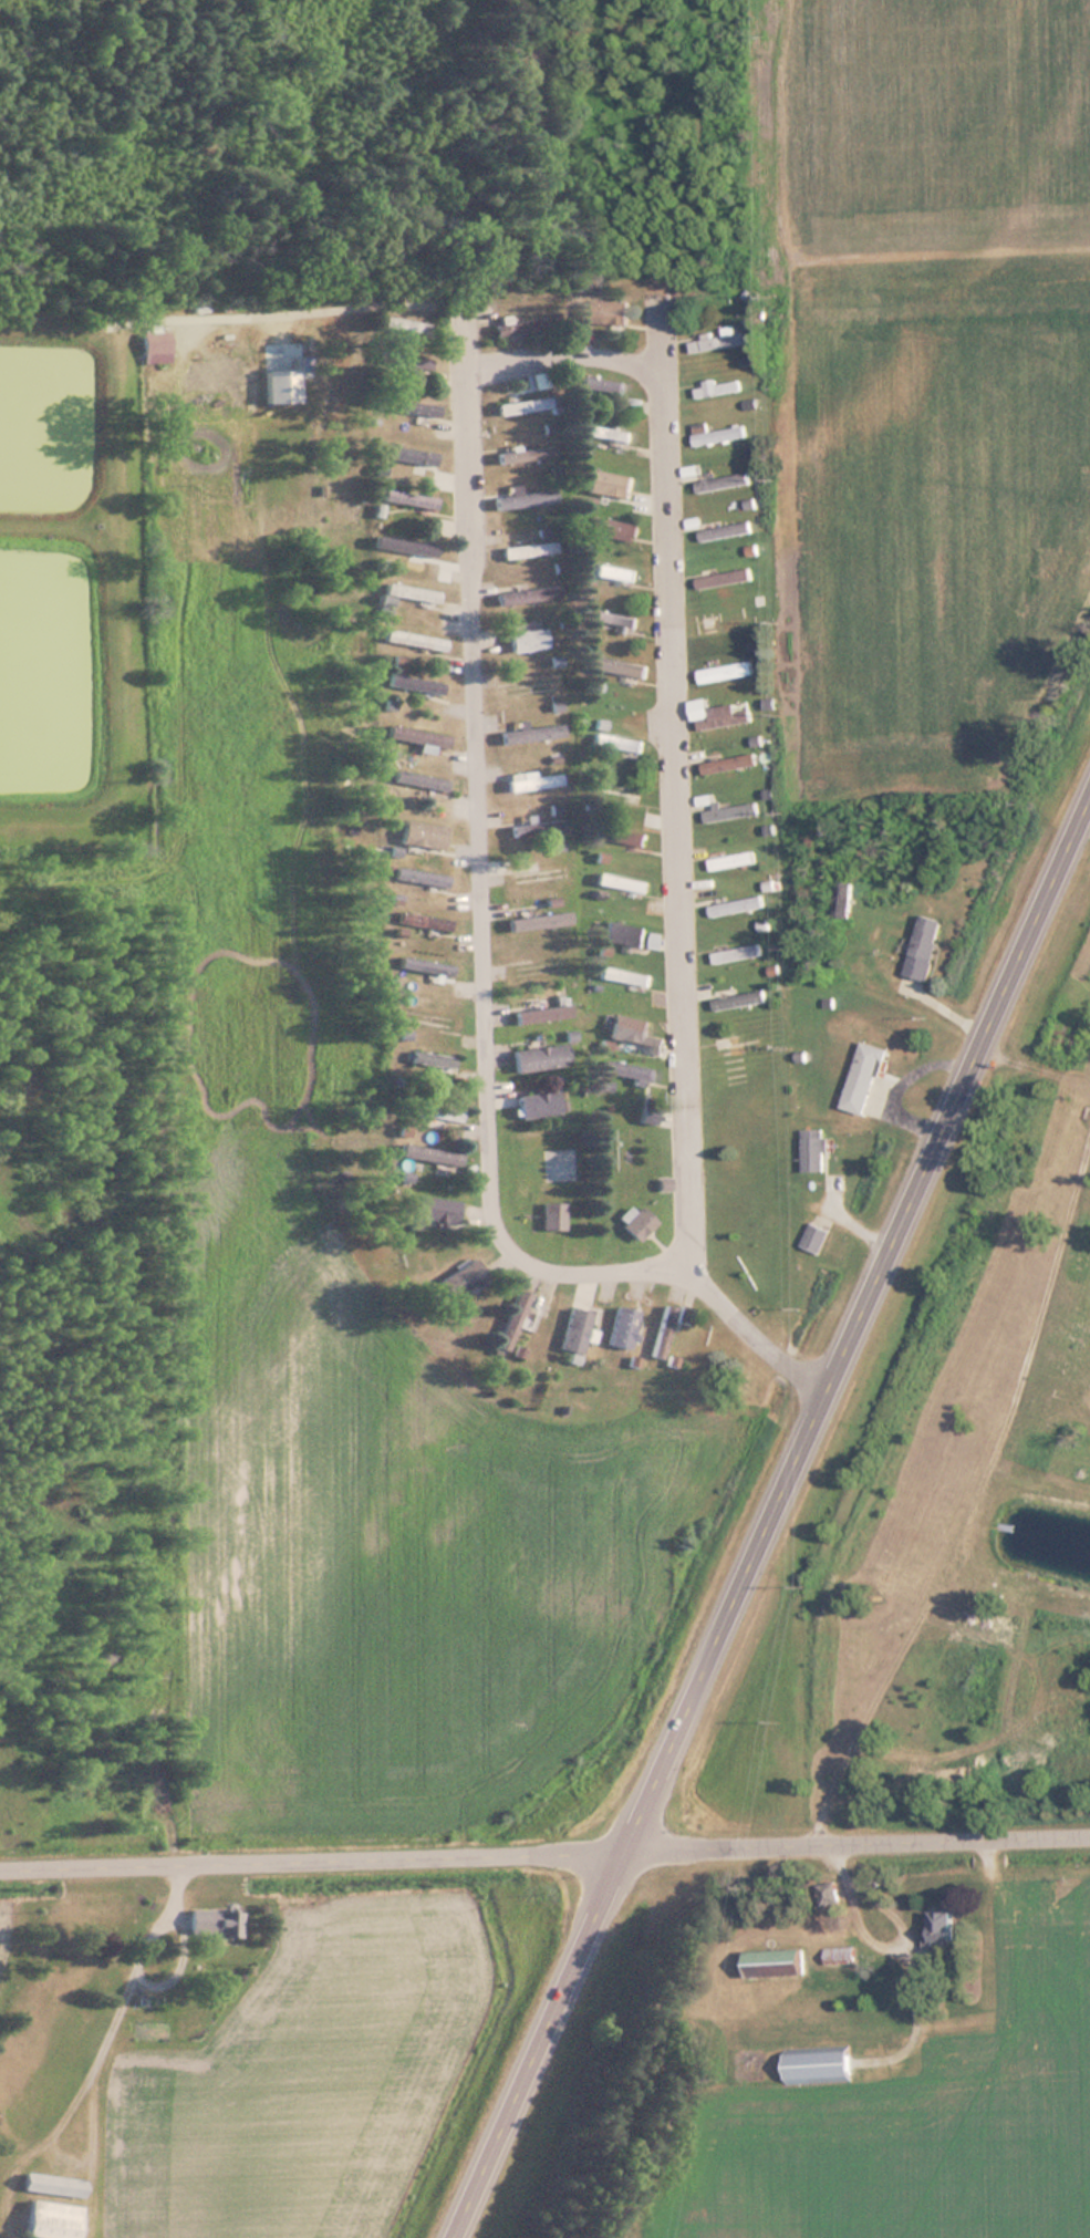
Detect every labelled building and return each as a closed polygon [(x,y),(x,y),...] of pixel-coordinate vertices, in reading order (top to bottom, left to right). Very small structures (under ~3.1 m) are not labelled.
[(717,304),(729,300),(725,290),(713,294),(717,304)] [(378,315),(376,327),(427,334),(429,323),(378,315)] [(489,325),(491,336),(542,329),(540,318),(489,325)] [(167,332),(141,332),(141,363),(167,363),(167,332)] [(692,341),(693,352),(744,343),(743,332),(692,341)] [(383,352),(381,363),(432,370),(434,359),(383,352)] [(584,379),(583,390),(634,396),(635,385),(584,379)] [(693,387),(695,398),(746,390),(744,379),(693,387)] [(497,403),(499,414),(550,406),(548,395),(497,403)] [(381,397),(378,408),(429,415),(432,404),(381,397)] [(583,423),(581,434),(632,441),(634,429),(583,423)] [(695,434),(696,445),(747,436),(745,425),(695,434)] [(496,450),(498,462),(549,454),(547,443),(496,450)] [(382,444),(381,455),(432,462),(433,450),(382,444)] [(699,478),(702,489),(751,480),(750,469),(699,478)] [(584,470),(583,481),(634,488),(635,477),(584,470)] [(497,496),(498,507),(549,499),(548,488),(497,496)] [(378,489),(377,500),(428,507),(429,496),(378,489)] [(586,515),(584,526),(635,532),(637,521),(586,515)] [(699,531),(702,542),(751,533),(750,522),(699,531)] [(375,538),(374,547),(432,557),(433,548),(375,538)] [(498,549),(499,560),(550,552),(549,541),(498,549)] [(590,562),(588,573),(639,580),(641,569),(590,562)] [(703,577),(705,588),(755,579),(754,568),(703,577)] [(382,583),(381,592),(438,602),(440,593),(382,583)] [(588,609),(585,620),(636,626),(639,615),(588,609)] [(504,633),(507,652),(546,647),(543,629),(504,633)] [(384,631),(383,640),(440,650),(443,641),(384,631)] [(595,657),(594,669),(645,675),(646,664),(595,657)] [(698,672),(699,683),(750,673),(748,663),(698,672)] [(391,672),(388,683),(438,694),(442,683),(391,672)] [(497,686),(498,697),(549,690),(548,678),(497,686)] [(505,729),(506,740),(557,733),(556,722),(505,729)] [(388,727),(387,736),(445,746),(446,737),(388,727)] [(593,733),(591,744),(642,750),(644,739),(593,733)] [(702,765),(704,776),(755,767),(752,756),(702,765)] [(387,768),(386,777),(445,787),(446,778),(387,768)] [(504,780),(506,791),(557,784),(554,773),(504,780)] [(596,780),(595,791),(646,798),(647,787),(596,780)] [(506,827),(507,838),(558,830),(557,819),(506,827)] [(444,827),(401,821),(398,844),(440,850),(444,827)] [(590,828),(589,839),(640,846),(641,835),(590,828)] [(710,859),(713,870),(764,860),(761,850),(710,859)] [(508,871),(509,882),(560,874),(559,863),(508,871)] [(391,868),(390,877),(447,887),(449,878),(391,868)] [(598,872),(596,883),(647,891),(648,880),(598,872)] [(835,918),(850,918),(850,882),(835,882),(835,918)] [(401,912),(398,923),(449,931),(451,920),(401,912)] [(509,921),(510,932),(561,924),(560,913),(509,921)] [(942,921),(919,915),(904,975),(927,981),(942,921)] [(605,920),(602,939),(641,946),(644,928),(605,920)] [(706,953),(708,964),(759,955),(757,944),(706,953)] [(403,956),(402,967),(453,975),(454,965),(403,956)] [(513,966),(516,977),(567,970),(564,959),(513,966)] [(600,966),(598,977),(648,984),(651,973),(600,966)] [(713,998),(715,1009),(766,1001),(764,990),(713,998)] [(517,1011),(519,1022),(570,1014),(568,1003),(517,1011)] [(602,1014),(601,1025),(652,1032),(653,1020),(602,1014)] [(879,1118),(882,1108),(871,1104),(885,1048),(860,1041),(842,1108),(879,1118)] [(513,1051),(517,1070),(564,1063),(562,1044),(513,1051)] [(405,1050),(404,1061),(454,1069),(456,1058),(405,1050)] [(600,1060),(599,1071),(650,1078),(651,1067),(600,1060)] [(517,1098),(520,1117),(559,1109),(556,1090),(517,1098)] [(398,1102),(396,1110),(455,1120),(456,1111),(398,1102)] [(802,1172),(824,1172),(824,1131),(802,1131),(802,1172)] [(399,1144),(398,1153),(457,1163),(458,1154),(399,1144)] [(417,1195),(414,1214),(453,1221),(456,1202),(417,1195)] [(563,1230),(563,1204),(541,1204),(541,1230),(563,1230)] [(639,1206),(621,1225),(637,1240),(655,1221),(639,1206)] [(829,1231),(811,1223),(800,1245),(817,1253),(829,1231)] [(436,1281),(447,1296),(480,1273),(469,1257),(436,1281)] [(496,1346),(504,1349),(525,1294),(517,1292),(496,1346)] [(652,1359),(660,1361),(673,1304),(665,1302),(652,1359)] [(606,1343),(625,1347),(635,1308),(617,1304),(606,1343)] [(559,1346),(577,1350),(588,1312),(569,1307),(559,1346)] [(681,1322),(686,1323),(689,1311),(684,1310),(681,1322)] [(836,1904),(832,1882),(815,1885),(819,1907),(836,1904)] [(239,1938),(239,1911),(187,1911),(187,1938),(239,1938)] [(951,1912),(930,1912),(930,1947),(951,1947),(951,1912)] [(802,1977),(801,1951),(744,1952),(745,1978),(802,1977)] [(783,2054),(784,2083),(850,2080),(848,2051),(783,2054)] [(82,2182),(23,2172),(20,2191),(80,2200),(82,2182)] [(78,2206),(28,2200),(23,2237),(34,2237),(74,2237),(78,2206)]
